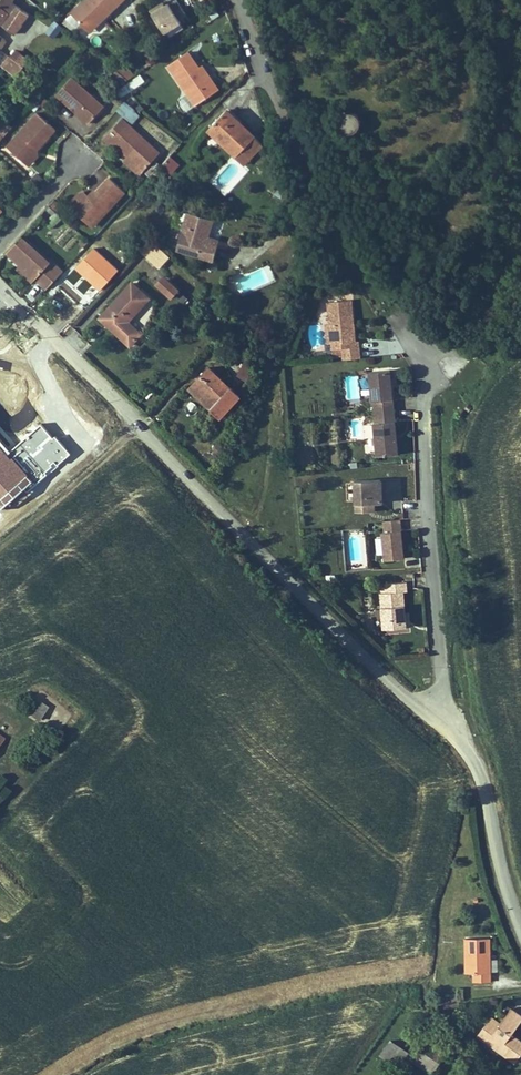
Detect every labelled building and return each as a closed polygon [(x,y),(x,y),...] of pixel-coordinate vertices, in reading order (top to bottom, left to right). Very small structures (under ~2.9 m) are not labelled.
[(1,25),(9,14),(5,10),(10,0),(0,0),(0,26),(1,25)] [(13,0),(10,0),(5,10),(9,14),(17,3),(13,0)] [(62,4),(77,23),(95,8),(97,10),(109,0),(67,0),(62,4)] [(26,10),(17,3),(9,14),(1,25),(10,32),(26,10)] [(178,25),(186,20),(177,6),(169,11),(168,9),(159,15),(157,12),(150,16),(164,38),(180,28),(178,25)] [(79,25),(97,10),(95,8),(77,23),(79,25)] [(53,36),(60,26),(54,21),(47,31),(53,36)] [(17,74),(23,66),(8,55),(2,63),(17,74)] [(200,75),(192,62),(173,74),(197,116),(221,102),(210,83),(206,86),(200,75)] [(129,90),(116,80),(109,89),(119,97),(129,90)] [(104,115),(71,88),(57,105),(81,125),(89,133),(92,129),(97,124),(104,115)] [(340,127),(341,128),(342,129),(343,130),(345,131),(346,131),(347,131),(349,132),(350,132),(352,131),(353,131),(354,131),(356,130),(357,129),(358,128),(359,127),(360,126),(360,125),(361,123),(361,122),(362,120),(362,119),(362,118),(361,116),(361,115),(360,113),(359,112),(358,111),(357,110),(356,109),(355,108),(354,108),(352,108),(351,107),(349,107),(348,107),(346,108),(345,108),(344,109),(343,109),(341,110),(340,111),(339,112),(339,114),(338,115),(338,116),(337,118),(337,119),(337,121),(337,122),(338,123),(338,125),(339,126),(340,127)] [(127,111),(119,120),(127,127),(135,118),(127,111)] [(8,127),(12,123),(0,112),(0,120),(8,127)] [(8,127),(0,120),(0,136),(8,127)] [(242,132),(231,121),(212,139),(226,153),(240,168),(258,149),(246,136),(242,132)] [(7,156),(25,173),(39,158),(56,140),(38,123),(7,156)] [(113,152),(127,165),(143,180),(160,162),(123,127),(104,148),(111,155),(113,152)] [(267,157),(258,149),(240,168),(248,176),(267,157)] [(170,174),(180,164),(171,155),(161,166),(170,174)] [(38,166),(39,158),(25,173),(29,176),(38,166)] [(143,180),(127,165),(125,167),(141,182),(143,180)] [(67,215),(76,222),(78,220),(85,227),(89,223),(97,231),(124,203),(108,189),(95,202),(89,209),(83,203),(77,204),(67,215)] [(170,203),(159,195),(154,202),(166,210),(170,203)] [(78,220),(76,222),(91,237),(97,231),(89,223),(85,227),(78,220)] [(218,230),(193,221),(180,258),(216,271),(221,256),(211,253),(213,246),(218,230)] [(15,271),(23,278),(33,289),(44,299),(59,283),(20,245),(5,261),(15,271)] [(224,250),(213,246),(211,253),(221,256),(224,250)] [(148,252),(138,263),(153,277),(163,267),(148,252)] [(115,281),(91,259),(73,278),(90,294),(96,300),(97,300),(115,281)] [(154,282),(170,298),(179,288),(163,272),(154,282)] [(33,289),(23,278),(19,282),(29,292),(33,289)] [(177,304),(162,289),(154,297),(169,311),(177,304)] [(96,300),(90,294),(82,303),(88,309),(96,300)] [(129,295),(100,325),(109,333),(105,337),(114,346),(128,359),(140,347),(125,333),(146,311),(129,295)] [(336,368),(352,367),(351,349),(348,349),(344,308),(321,311),(323,333),(324,352),(325,358),(335,357),(336,368)] [(109,333),(100,325),(97,329),(105,337),(109,333)] [(358,376),(346,377),(346,399),(359,398),(358,376)] [(366,410),(366,421),(386,420),(385,406),(383,380),(361,382),(364,410),(366,410)] [(206,382),(190,398),(210,419),(205,424),(215,433),(235,412),(206,382)] [(210,419),(190,398),(185,403),(205,424),(210,419)] [(387,445),(386,420),(366,421),(367,432),(365,433),(367,465),(389,464),(387,445)] [(347,523),(357,522),(356,514),(362,514),(372,513),(371,503),(369,490),(344,492),(347,523)] [(392,530),(375,531),(376,542),(373,543),(376,570),(396,568),(394,556),(392,530)] [(397,594),(376,595),(377,604),(371,605),(374,641),(396,639),(395,625),(394,616),(393,604),(398,603),(397,594)] [(40,700),(32,715),(42,719),(49,705),(40,700)] [(475,945),(450,945),(450,980),(457,980),(457,990),(475,990),(475,965),(475,945)] [(506,1036),(493,1051),(484,1043),(469,1060),(486,1074),(519,1074),(505,1062),(519,1047),(506,1036)] [(383,1053),(403,1063),(410,1050),(390,1040),(383,1053)] [(430,1053),(442,1058),(446,1048),(434,1043),(430,1053)] [(404,1073),(408,1074),(429,1074),(437,1061),(419,1049),(404,1073)]
